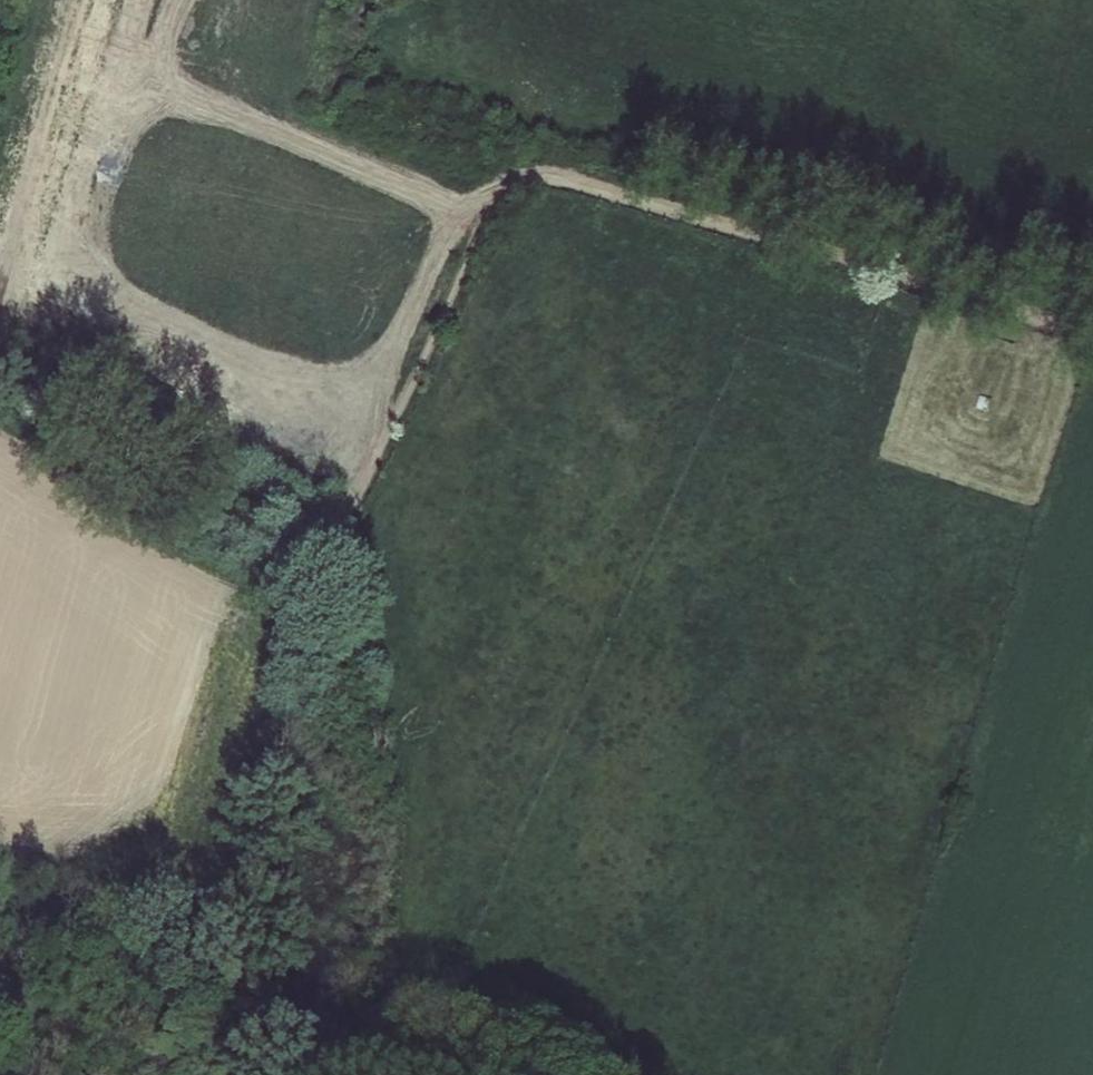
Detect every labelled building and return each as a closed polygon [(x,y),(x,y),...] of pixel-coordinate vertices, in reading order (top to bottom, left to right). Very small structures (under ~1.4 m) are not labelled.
[(1015,395),(1006,425),(1019,429),(1028,399),(1015,395)]
